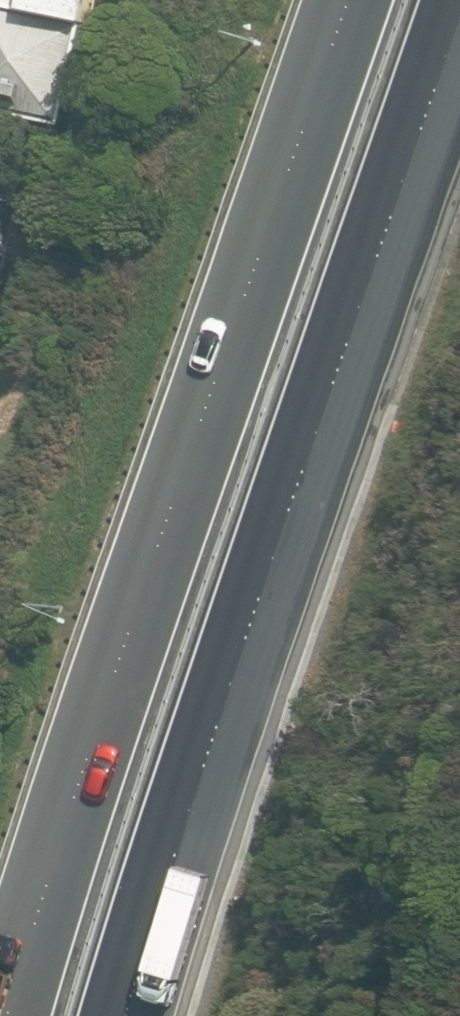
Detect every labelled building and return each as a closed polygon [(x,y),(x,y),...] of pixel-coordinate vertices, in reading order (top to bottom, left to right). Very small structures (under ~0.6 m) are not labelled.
[(90,0),(0,0),(0,118),(63,130),(90,0)]
